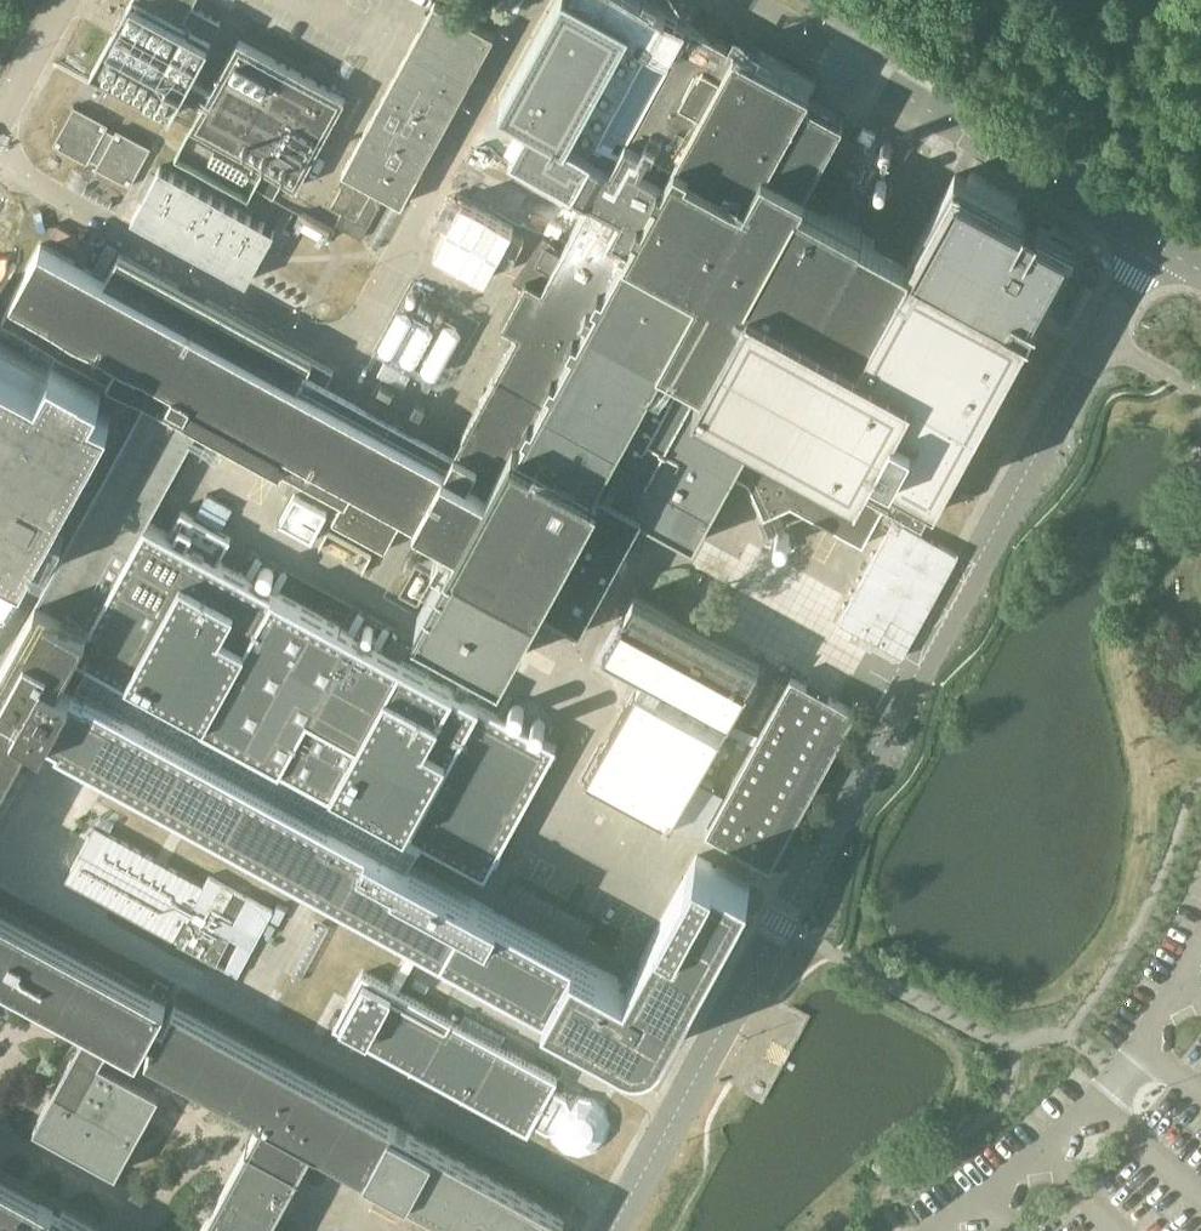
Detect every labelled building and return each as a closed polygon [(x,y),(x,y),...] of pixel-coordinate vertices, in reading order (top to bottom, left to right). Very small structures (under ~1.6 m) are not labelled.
[(121,22),(123,23),(116,35),(115,34),(93,74),(171,116),(183,94),(205,106),(193,128),(267,169),(257,188),(276,198),(286,179),(299,187),(331,128),(329,127),(335,116),(337,118),(348,98),(242,39),(215,89),(193,77),(223,21),(194,6),(197,0),(134,0),(121,22)] [(502,98),(530,114),(512,146),(560,173),(576,181),(596,192),(690,21),(652,0),(556,0),(502,98)] [(404,204),(497,35),(438,2),(345,171),(404,204)] [(14,765),(28,738),(35,727),(58,739),(634,1055),(646,1059),(658,1058),(669,1052),(677,1043),(696,1008),(758,895),(692,858),(629,973),(625,981),(408,861),(414,851),(419,843),(421,840),(482,873),(557,744),(430,675),(219,559),(232,535),(182,508),(168,532),(148,521),(161,497),(203,421),(338,495),(347,500),(335,521),(387,550),(392,541),(393,540),(402,523),(408,512),(461,540),(456,549),(444,543),(436,559),(447,566),(420,614),(420,615),(505,662),(511,652),(510,652),(517,640),(533,611),(577,635),(586,620),(584,619),(642,513),(654,520),(696,543),(735,473),(751,482),(767,517),(793,505),(865,545),(891,498),(925,517),(933,503),(981,416),(1032,323),(1034,324),(1035,323),(1032,322),(1039,310),(1041,311),(1042,310),(1039,309),(1077,240),(1042,220),(1043,218),(1041,217),(1040,220),(1029,213),(1030,211),(1028,210),(1027,212),(1005,200),(1005,199),(1003,198),(1002,199),(983,189),(983,188),(981,186),(981,187),(958,174),(913,256),(865,230),(837,215),(827,210),(840,186),(851,166),(828,153),(840,131),(845,121),(847,118),(843,116),(842,119),(812,103),(814,100),(808,97),(813,89),(810,87),(719,37),(690,21),(596,192),(567,245),(563,252),(547,243),(538,260),(528,279),(504,322),(520,331),(509,352),(481,402),(485,404),(477,418),(474,416),(465,432),(467,433),(448,466),(427,454),(339,406),(334,403),(322,396),(336,371),(229,312),(228,314),(217,308),(207,303),(208,301),(121,253),(107,279),(43,244),(6,313),(48,336),(64,345),(151,393),(98,489),(90,485),(87,490),(80,486),(72,501),(51,539),(0,634),(0,790),(14,765)] [(77,105),(73,111),(56,143),(90,162),(92,158),(101,163),(98,167),(133,185),(153,147),(119,128),(117,133),(108,128),(111,124),(77,105)] [(276,230),(161,167),(133,218),(248,281),(276,230)] [(399,209),(390,204),(368,242),(378,247),(399,209)] [(82,478),(96,485),(151,393),(64,345),(52,366),(0,337),(0,624),(82,478)] [(376,367),(402,381),(410,365),(385,351),(376,367)] [(279,522),(312,540),(327,512),(294,494),(279,522)] [(961,555),(897,520),(841,622),(887,648),(905,657),(961,555)] [(587,779),(672,826),(755,675),(756,675),(762,663),(685,621),(690,612),(688,611),(684,620),(637,594),(630,606),(630,607),(606,651),(646,673),(587,779)] [(707,831),(760,860),(773,867),(858,711),(831,696),(830,699),(808,687),(809,685),(794,676),(794,677),(792,676),(707,831)] [(27,774),(17,769),(0,800),(0,822),(27,774)] [(115,822),(100,815),(95,825),(110,832),(115,822)] [(61,881),(239,977),(275,911),(273,910),(191,865),(186,874),(168,864),(156,858),(112,833),(110,832),(95,825),(93,824),(90,829),(61,881)] [(592,925),(514,883),(508,893),(587,935),(592,925)] [(301,1170),(302,1170),(310,1174),(314,1180),(320,1181),(323,1180),(326,1179),(329,1172),(327,1166),(321,1162),(316,1154),(319,1148),(470,1230),(559,1230),(566,1217),(394,1122),(177,1004),(167,1022),(158,1017),(168,999),(0,907),(0,973),(93,1023),(42,1116),(36,1126),(118,1171),(124,1161),(139,1133),(146,1120),(153,1107),(161,1093),(130,1077),(134,1070),(130,1068),(135,1060),(149,1034),(157,1039),(149,1054),(230,1099),(260,1116),(263,1118),(201,1230),(267,1230),(301,1170)] [(392,985),(362,968),(346,997),(330,1027),(354,1040),(360,1043),(529,1136),(534,1126),(548,1134),(551,1142),(563,1154),(579,1158),(596,1153),(608,1141),(612,1125),(606,1105),(591,1095),(578,1092),(570,1095),(561,1092),(566,1084),(446,1016),(392,985)] [(65,1208),(55,1226),(46,1222),(56,1203),(0,1172),(0,1230),(106,1230),(65,1208)]
